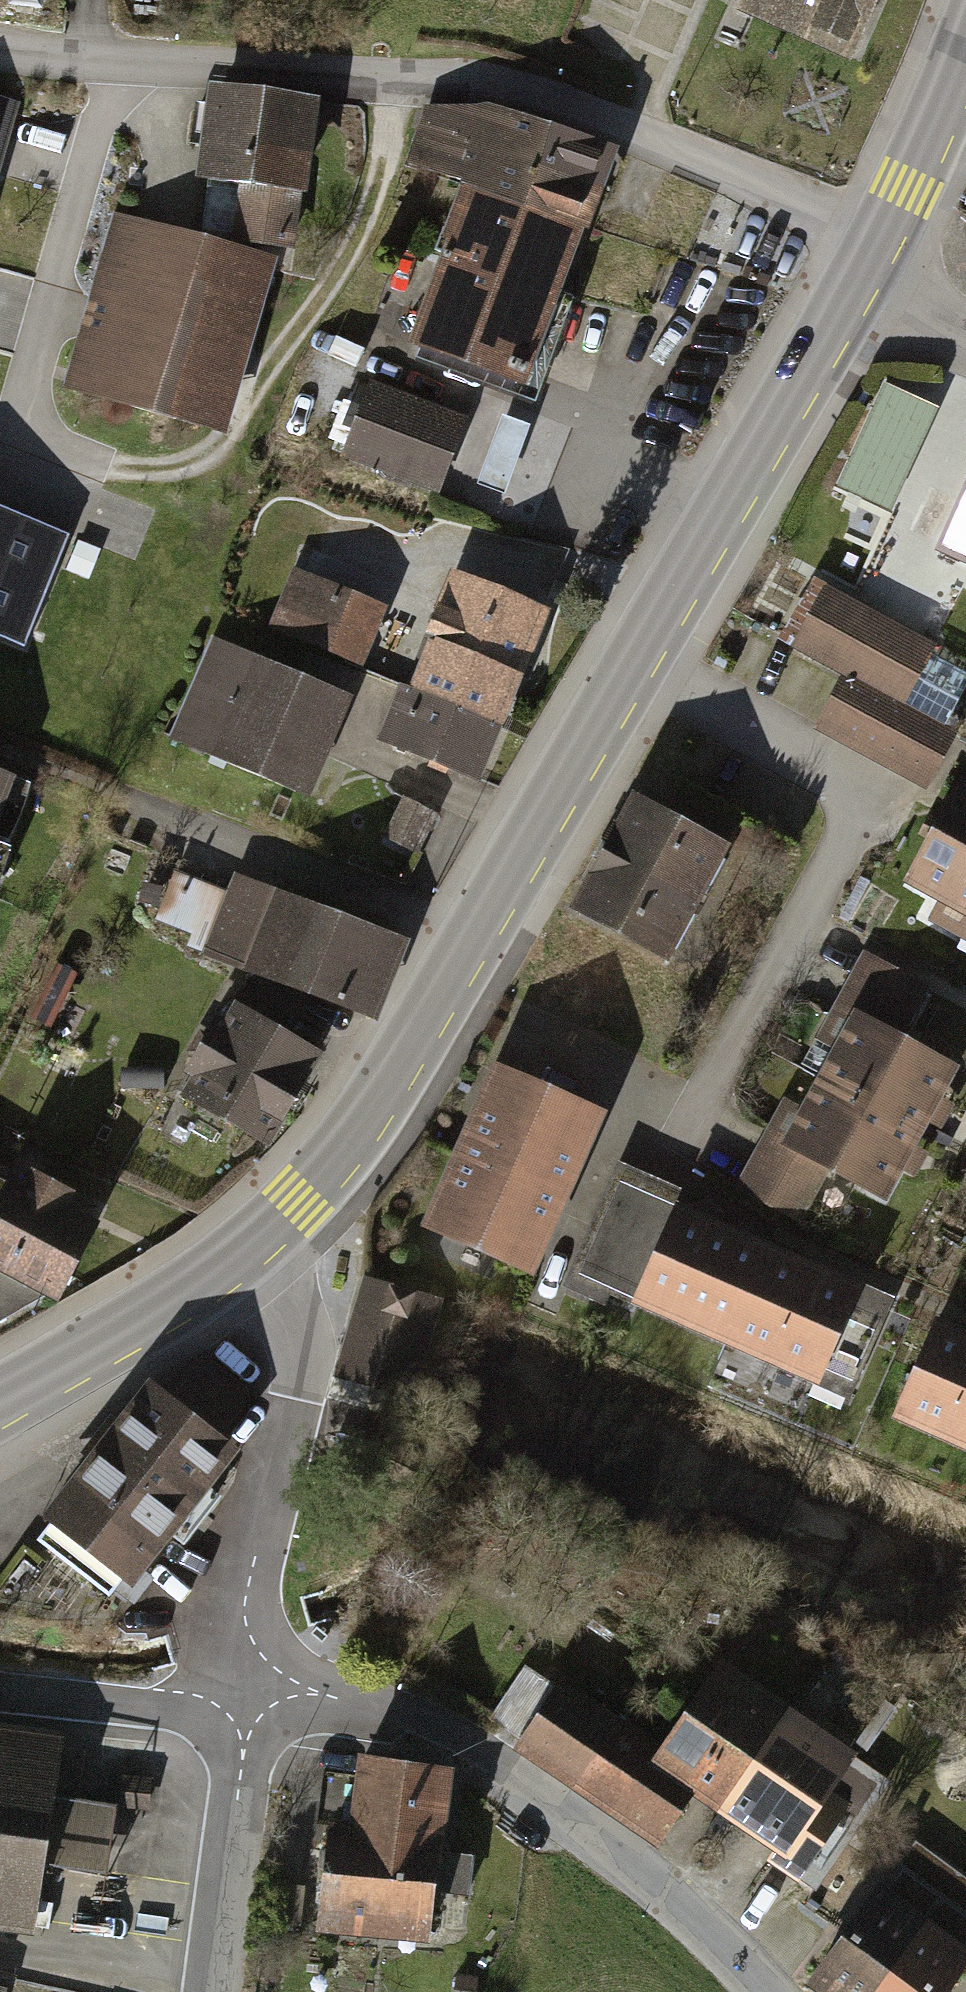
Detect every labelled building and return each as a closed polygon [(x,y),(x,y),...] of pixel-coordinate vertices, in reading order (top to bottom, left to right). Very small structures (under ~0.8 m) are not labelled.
[(735,18),(850,69),(881,0),(743,0),(735,18)] [(21,105),(0,99),(0,184),(21,105)] [(218,107),(206,201),(247,206),(241,251),(292,258),(310,118),(218,107)] [(588,185),(602,144),(494,108),(475,109),(464,141),(491,148),(588,185)] [(574,221),(588,185),(491,148),(464,141),(461,149),(485,157),(475,186),(478,188),(574,221)] [(548,291),(574,221),(478,188),(467,224),(455,219),(452,230),(445,228),(438,251),(444,253),(548,291)] [(112,227),(67,393),(223,435),(269,269),(112,227)] [(518,374),(548,291),(444,253),(442,262),(451,265),(425,339),(518,374)] [(929,412),(883,388),(818,513),(864,537),(929,412)] [(368,392),(343,473),(430,500),(456,419),(368,392)] [(529,422),(500,412),(475,480),(502,490),(529,422)] [(937,565),(965,580),(965,506),(937,565)] [(0,508),(0,637),(23,647),(69,535),(0,508)] [(299,578),(272,632),(356,673),(382,618),(299,578)] [(467,586),(442,643),(523,680),(549,623),(467,586)] [(934,657),(824,598),(790,660),(845,689),(816,741),(923,798),(953,742),(903,715),(934,657)] [(442,643),(416,699),(497,736),(523,680),(442,643)] [(211,655),(170,740),(301,803),(342,719),(211,655)] [(416,699),(390,756),(471,793),(497,736),(416,699)] [(17,810),(0,803),(0,847),(17,810)] [(965,933),(965,806),(914,905),(965,933)] [(640,816),(574,938),(661,985),(727,863),(640,816)] [(244,883),(212,963),(369,1024),(400,944),(244,883)] [(845,1045),(820,1093),(913,1141),(949,1076),(895,1048),(925,992),(865,959),(825,1034),(845,1045)] [(239,1000),(212,1043),(286,1089),(313,1045),(239,1000)] [(212,1043),(184,1087),(259,1132),(286,1089),(212,1043)] [(497,1079),(432,1223),(533,1269),(598,1124),(497,1079)] [(784,1103),(741,1186),(800,1216),(825,1167),(884,1198),(913,1141),(820,1093),(808,1115),(784,1103)] [(0,1167),(0,1261),(56,1289),(95,1213),(0,1166),(0,1167)] [(640,1301),(727,1339),(765,1253),(678,1215),(640,1301)] [(727,1339),(820,1380),(858,1294),(765,1253),(727,1339)] [(436,1304),(366,1284),(340,1375),(410,1395),(436,1304)] [(965,1444),(965,1326),(937,1313),(893,1412),(965,1444)] [(147,1374),(40,1511),(132,1582),(239,1445),(227,1435),(257,1395),(204,1354),(180,1368),(165,1388),(147,1374)] [(667,1775),(682,1755),(555,1675),(513,1746),(654,1844),(692,1792),(667,1775)] [(692,1792),(736,1824),(790,1748),(721,1699),(682,1755),(667,1775),(692,1792)] [(736,1824),(805,1873),(859,1797),(790,1748),(736,1824)] [(359,1757),(351,1830),(383,1834),(434,1839),(442,1766),(359,1757)] [(351,1830),(330,1827),(319,1921),(372,1927),(383,1834),(351,1830)] [(434,1839),(383,1834),(372,1927),(423,1933),(434,1839)] [(919,1946),(885,1920),(849,1968),(831,1991),(884,1991),(919,1946)] [(961,1977),(919,1946),(884,1991),(950,1991),(961,1977)]
